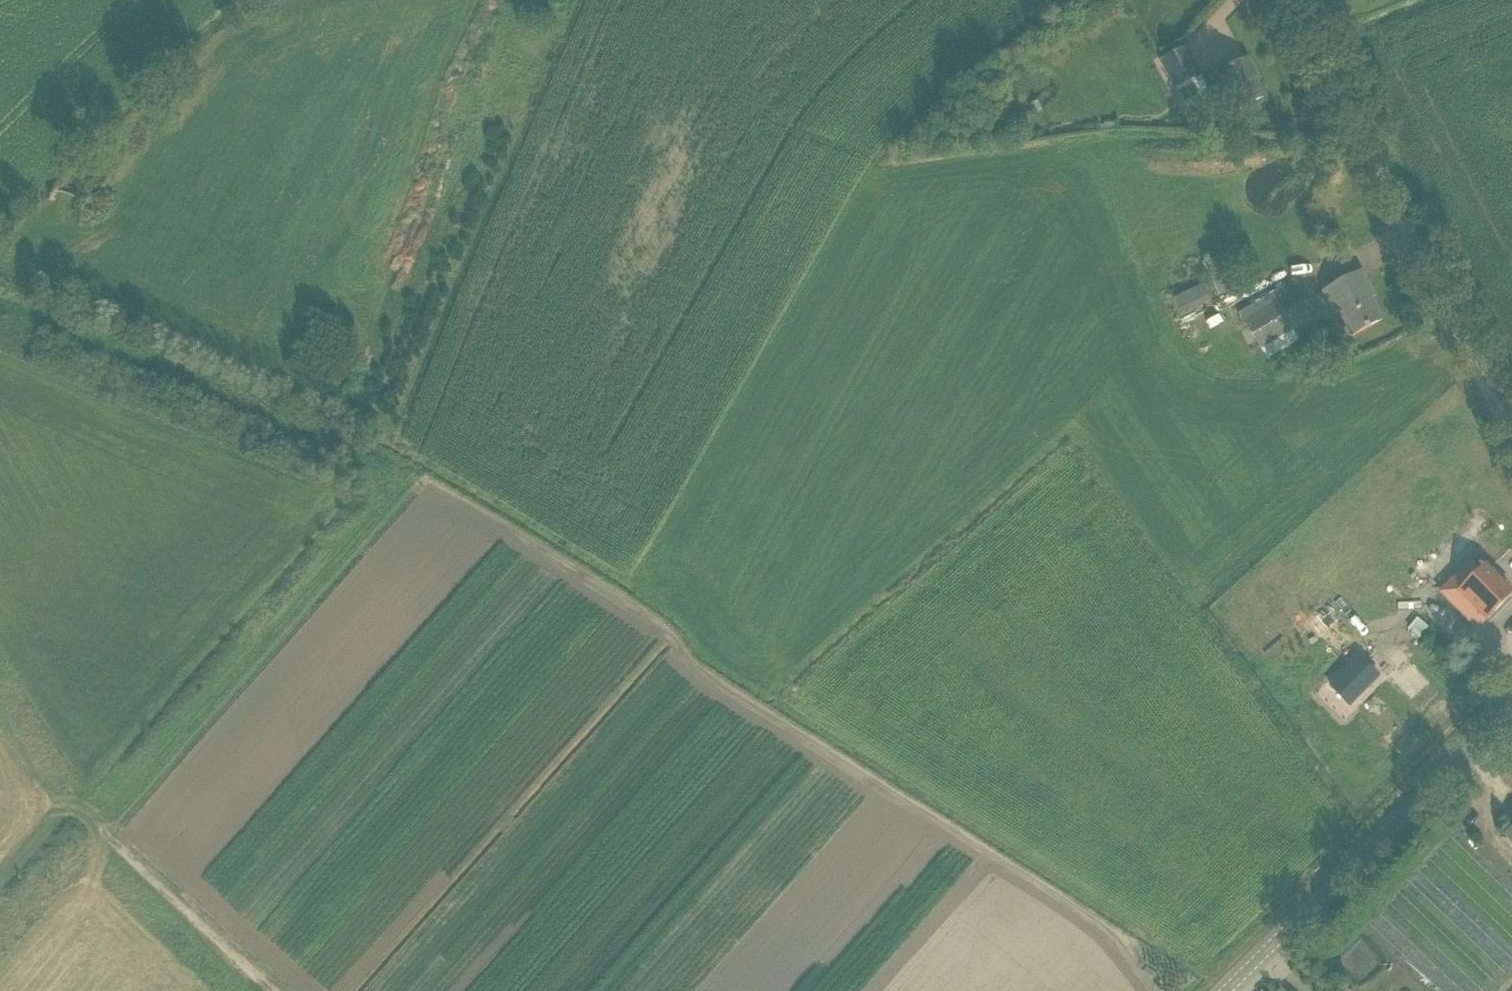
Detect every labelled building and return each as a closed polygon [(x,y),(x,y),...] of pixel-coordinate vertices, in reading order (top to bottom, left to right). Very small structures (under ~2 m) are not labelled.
[(1175,88),(1187,110),(1206,99),(1224,89),(1236,113),(1251,105),(1251,103),(1263,97),(1252,76),(1255,74),(1247,59),(1216,74),(1217,76),(1205,82),(1201,75),(1202,74),(1187,44),(1158,59),(1174,89),(1175,88)] [(1220,294),(1242,283),(1225,249),(1203,261),(1220,294)] [(1360,272),(1323,292),(1334,312),(1338,310),(1352,335),(1380,320),(1364,290),(1368,288),(1360,272)] [(1183,314),(1211,299),(1202,282),(1174,297),(1183,314)] [(1276,290),(1259,300),(1239,313),(1261,349),(1266,357),(1272,354),(1273,356),(1283,350),(1282,348),(1297,339),(1291,329),(1316,314),(1299,287),(1281,298),(1276,290)] [(1440,592),(1477,628),(1511,594),(1484,566),(1472,578),(1463,569),(1440,592)] [(1321,635),(1333,623),(1321,612),(1309,624),(1321,635)] [(1404,615),(1395,625),(1410,637),(1419,627),(1404,615)] [(1378,675),(1359,657),(1330,687),(1348,705),(1378,675)] [(1504,836),(1511,844),(1511,828),(1504,836)] [(1322,955),(1352,989),(1375,967),(1345,934),(1322,955)]
